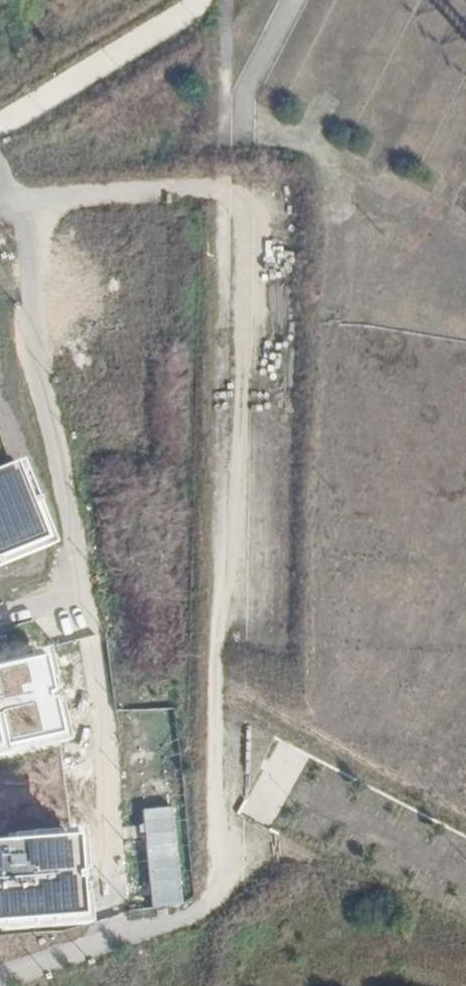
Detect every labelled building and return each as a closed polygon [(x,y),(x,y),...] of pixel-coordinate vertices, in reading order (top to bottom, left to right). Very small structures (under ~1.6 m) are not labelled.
[(19,465),(11,468),(33,539),(0,553),(0,561),(42,544),(19,465)] [(0,472),(0,553),(33,539),(11,468),(0,472)] [(55,735),(62,733),(44,653),(0,662),(0,671),(38,662),(55,735)] [(55,735),(38,662),(0,671),(0,747),(55,735)] [(65,848),(71,922),(0,927),(0,935),(79,930),(73,847),(65,848)] [(0,853),(0,927),(71,922),(65,848),(0,853)]
